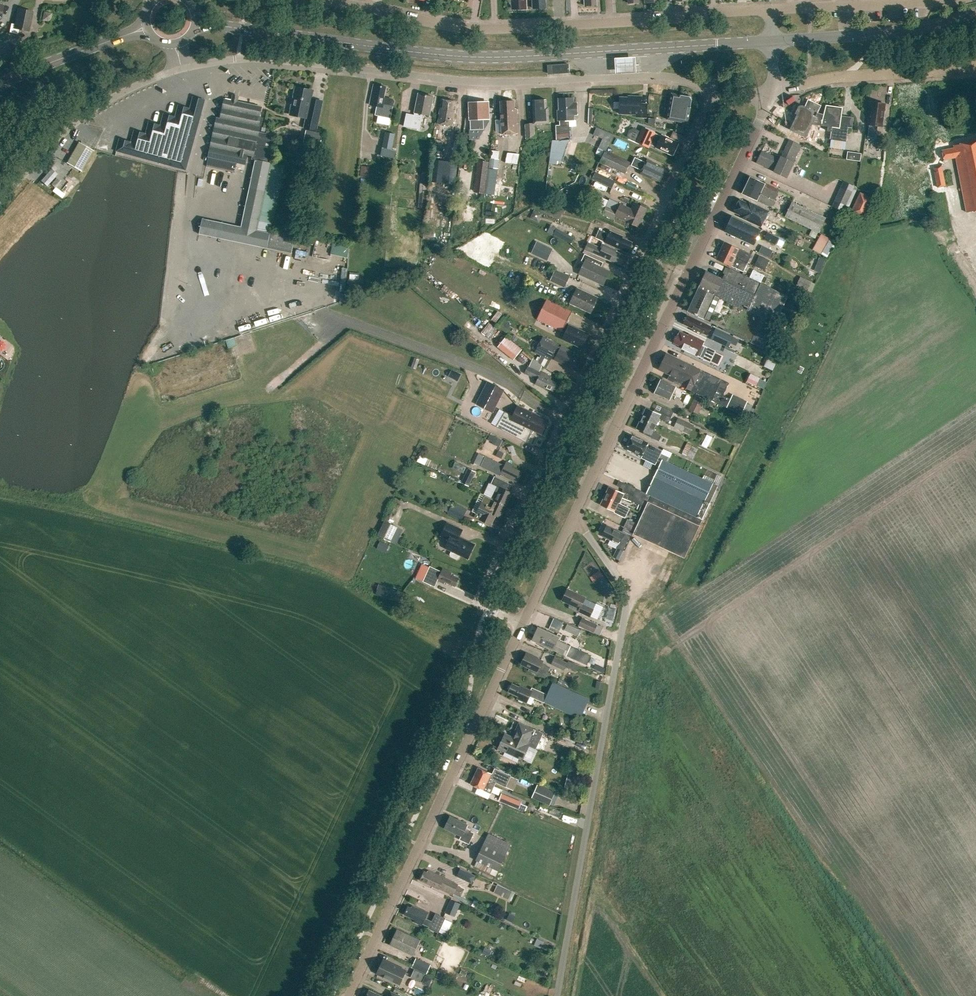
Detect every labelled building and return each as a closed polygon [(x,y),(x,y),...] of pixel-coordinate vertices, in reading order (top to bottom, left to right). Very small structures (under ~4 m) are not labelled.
[(513,8),(526,8),(526,0),(513,0),(513,8)] [(29,29),(33,10),(19,8),(16,23),(12,22),(10,31),(18,32),(19,27),(29,29)] [(43,18),(50,20),(53,13),(46,11),(43,18)] [(13,53),(7,44),(0,49),(0,57),(2,59),(13,53)] [(637,58),(616,59),(617,74),(637,73),(637,58)] [(549,74),(554,73),(569,72),(569,64),(548,66),(549,74)] [(384,97),(386,87),(377,85),(376,88),(373,87),(370,104),(377,105),(375,114),(390,117),(394,100),(393,98),(384,97)] [(317,131),(320,114),(309,111),(313,92),(296,88),(291,113),(308,117),(305,128),(317,131)] [(430,115),(434,96),(418,93),(415,113),(414,114),(407,113),(405,126),(420,129),(423,114),(430,115)] [(690,98),(671,95),(667,119),(687,122),(689,108),(690,108),(691,100),(690,98)] [(641,103),(642,96),(633,96),(633,97),(620,97),(619,113),(636,114),(636,116),(647,117),(647,104),(641,103)] [(186,169),(205,100),(194,97),(191,108),(179,105),(176,116),(164,113),(161,125),(150,122),(146,133),(135,130),(132,141),(120,138),(117,150),(186,169)] [(233,97),(233,101),(226,100),(222,119),(218,118),(216,128),(215,128),(213,138),(214,139),(212,147),(211,147),(209,157),(246,165),(248,155),(253,156),(252,160),(256,160),(242,227),(237,226),(237,227),(208,221),(203,220),(200,234),(205,235),(292,253),(296,236),(272,231),(286,166),(269,162),(274,139),(258,136),(260,127),(259,127),(261,117),(260,117),(262,107),(238,102),(239,98),(233,97)] [(570,139),(570,137),(569,125),(569,120),(574,119),(574,115),(578,115),(577,103),(573,103),(573,98),(559,99),(560,125),(556,125),(557,140),(563,139),(570,139)] [(454,109),(455,101),(443,99),(442,107),(440,107),(438,123),(454,126),(456,109),(454,109)] [(534,100),(535,124),(525,124),(526,137),(536,137),(535,123),(548,122),(548,108),(547,108),(546,99),(534,100)] [(815,117),(818,112),(821,105),(809,100),(806,106),(803,105),(799,106),(796,113),(798,114),(791,129),(792,129),(807,136),(814,121),(816,117),(815,117)] [(514,109),(514,101),(501,101),(502,133),(518,133),(517,109),(514,109)] [(487,110),(487,102),(470,102),(471,120),(471,129),(483,129),(483,119),(489,119),(489,110),(487,110)] [(882,126),(885,104),(872,102),(869,124),(870,124),(868,136),(876,137),(877,125),(882,126)] [(827,105),(825,114),(818,112),(815,117),(816,117),(814,121),(830,125),(841,125),(843,107),(827,105)] [(830,145),(831,138),(832,130),(828,129),(830,125),(814,121),(807,136),(792,129),(788,136),(803,144),(805,141),(813,142),(830,145)] [(849,126),(841,125),(830,125),(828,129),(832,130),(831,138),(847,140),(849,126)] [(662,136),(661,136),(643,128),(641,132),(637,141),(649,147),(650,144),(656,147),(656,148),(673,155),(678,144),(662,136)] [(444,138),(445,130),(439,129),(438,137),(438,139),(434,138),(433,146),(442,148),(444,138)] [(629,138),(637,141),(641,132),(633,129),(629,130),(627,136),(629,137),(629,138)] [(386,131),(382,147),(392,149),(395,133),(386,131)] [(312,132),(309,144),(319,146),(322,134),(312,132)] [(563,139),(557,140),(552,140),(549,163),(556,164),(557,160),(563,161),(570,139),(563,139)] [(602,139),(596,153),(603,156),(606,151),(610,142),(602,139)] [(781,159),(793,164),(802,145),(790,140),(781,159)] [(954,145),(955,148),(943,150),(945,159),(957,156),(967,211),(975,209),(975,140),(954,145)] [(81,171),(93,150),(78,142),(66,163),(81,171)] [(519,164),(521,153),(509,151),(508,162),(519,164)] [(603,156),(601,162),(625,174),(631,163),(606,151),(603,156)] [(793,164),(781,159),(763,151),(758,163),(776,171),(788,177),(793,164)] [(860,160),(861,153),(848,151),(846,159),(860,160)] [(647,163),(636,158),(632,166),(643,170),(641,175),(651,179),(652,177),(660,181),(665,170),(655,165),(655,162),(648,159),(647,163)] [(486,180),(489,161),(478,159),(474,191),(485,193),(486,180)] [(432,182),(457,184),(459,163),(434,160),(432,182)] [(490,160),(489,167),(498,168),(499,161),(490,160)] [(518,178),(518,163),(507,163),(507,178),(518,178)] [(937,187),(946,185),(942,166),(933,168),(937,187)] [(43,180),(49,185),(60,173),(54,167),(43,180)] [(369,169),(361,168),(360,176),(368,177),(369,169)] [(612,188),(615,180),(595,171),(592,178),(612,188)] [(430,174),(421,174),(419,192),(420,192),(428,193),(430,174)] [(771,206),(777,193),(763,187),(765,183),(751,177),(744,192),(758,199),(771,206)] [(56,178),(51,184),(55,187),(60,181),(56,178)] [(486,180),(485,193),(489,193),(494,194),(495,182),(486,180)] [(856,188),(842,181),(831,206),(845,212),(856,188)] [(426,208),(428,193),(420,192),(418,208),(426,208)] [(863,218),(873,198),(860,192),(850,212),(863,218)] [(615,220),(616,217),(640,227),(648,209),(640,205),(638,212),(610,199),(604,215),(615,220)] [(737,205),(765,218),(769,211),(749,201),(748,203),(740,199),(739,201),(737,205)] [(544,211),(552,214),(556,205),(549,201),(544,211)] [(820,232),(826,217),(793,202),(786,216),(820,232)] [(761,226),(765,218),(737,205),(734,210),(734,212),(742,216),(741,217),(761,226)] [(754,244),(760,229),(732,216),(726,230),(742,237),(742,239),(754,244)] [(571,243),(574,237),(557,227),(553,233),(563,238),(571,243)] [(608,233),(599,229),(596,237),(605,241),(605,242),(627,252),(632,242),(623,237),(623,236),(610,230),(608,233)] [(775,244),(779,236),(768,231),(764,239),(775,244)] [(815,248),(830,257),(838,242),(823,234),(815,248)] [(721,249),(746,261),(750,252),(726,241),(721,249)] [(544,258),(548,248),(536,242),(531,252),(544,258)] [(603,249),(598,247),(589,242),(586,249),(600,255),(599,255),(614,261),(614,260),(622,263),(626,255),(616,251),(617,249),(605,244),(603,249)] [(335,243),(333,253),(350,257),(352,246),(335,243)] [(762,246),(759,252),(770,257),(773,251),(762,246)] [(749,262),(746,261),(721,249),(717,258),(745,271),(749,262)] [(603,283),(609,271),(597,265),(599,260),(585,254),(582,261),(585,263),(581,273),(603,283)] [(766,269),(770,259),(760,255),(756,264),(766,269)] [(824,272),(827,258),(820,257),(817,270),(824,272)] [(550,280),(557,283),(564,287),(566,283),(570,275),(555,268),(550,280)] [(763,348),(788,295),(761,282),(750,278),(730,268),(725,280),(707,271),(689,311),(713,322),(714,322),(715,322),(714,324),(763,348)] [(750,278),(761,282),(764,274),(754,270),(750,278)] [(358,288),(360,273),(350,272),(349,287),(358,288)] [(808,289),(812,281),(800,276),(796,284),(808,289)] [(536,290),(547,294),(550,287),(539,283),(536,290)] [(590,311),(597,297),(578,288),(571,302),(590,311)] [(563,331),(573,311),(548,298),(538,319),(563,331)] [(709,335),(713,326),(688,315),(684,323),(694,328),(693,330),(701,334),(702,332),(709,335)] [(490,323),(484,332),(492,337),(498,329),(490,323)] [(582,347),(589,333),(569,325),(563,338),(582,347)] [(729,346),(734,335),(716,328),(712,339),(729,346)] [(681,331),(680,334),(679,334),(675,342),(684,346),(684,348),(712,361),(717,350),(703,344),(705,340),(690,333),(690,335),(681,331)] [(572,351),(561,345),(560,347),(558,345),(558,344),(543,336),(535,352),(550,360),(553,355),(555,356),(554,359),(570,367),(571,364),(574,366),(578,358),(571,354),(572,351)] [(229,347),(237,345),(234,337),(226,339),(229,347)] [(498,346),(514,359),(522,349),(506,337),(498,346)] [(770,353),(763,366),(772,371),(779,357),(770,353)] [(677,359),(668,355),(662,367),(663,368),(662,369),(672,373),(671,375),(686,382),(684,386),(714,400),(728,407),(728,406),(743,413),(749,401),(734,394),(732,398),(725,395),(731,382),(679,358),(677,359)] [(541,371),(529,365),(525,372),(538,378),(536,383),(544,387),(544,386),(553,390),(554,388),(555,389),(558,385),(556,384),(557,382),(551,379),(552,376),(542,371),(541,371)] [(461,374),(451,370),(448,376),(457,381),(461,374)] [(757,385),(760,378),(750,374),(747,381),(757,385)] [(686,392),(687,390),(677,386),(678,386),(677,386),(662,379),(662,380),(660,381),(655,392),(672,399),(674,394),(681,397),(684,391),(686,392)] [(503,390),(488,382),(477,404),(492,412),(503,390)] [(696,394),(692,401),(702,406),(705,399),(696,394)] [(549,419),(518,405),(513,415),(505,411),(502,416),(504,419),(500,427),(526,441),(532,428),(542,433),(549,419)] [(642,417),(656,424),(659,418),(668,422),(670,417),(655,410),(654,412),(646,408),(642,417)] [(652,432),(656,424),(642,417),(637,428),(644,432),(644,434),(650,437),(650,436),(659,440),(661,436),(652,432)] [(690,433),(694,424),(688,421),(679,417),(674,426),(683,430),(690,433)] [(663,449),(634,436),(629,447),(645,455),(646,454),(658,460),(661,454),(663,449)] [(687,443),(682,455),(692,460),(698,448),(687,443)] [(663,449),(661,454),(669,458),(672,453),(663,449)] [(475,461),(482,464),(486,455),(480,451),(475,461)] [(647,493),(651,495),(700,524),(723,475),(717,473),(718,471),(692,460),(682,455),(674,451),(669,461),(663,458),(647,493)] [(505,464),(486,455),(482,464),(501,474),(502,473),(518,480),(523,470),(513,465),(514,463),(507,460),(505,464)] [(469,485),(476,471),(468,467),(461,482),(469,485)] [(491,497),(506,504),(512,491),(506,488),(510,481),(495,474),(492,482),(497,485),(492,496),(491,497)] [(623,494),(609,487),(606,494),(620,501),(621,499),(630,503),(632,500),(641,505),(638,511),(643,513),(651,495),(647,493),(646,493),(645,495),(636,491),(637,489),(628,484),(623,494)] [(491,497),(492,496),(486,493),(476,515),(491,523),(496,513),(501,516),(506,504),(491,497)] [(619,503),(620,501),(606,494),(601,504),(615,511),(616,510),(618,512),(617,514),(625,518),(630,508),(619,503)] [(634,532),(685,556),(700,524),(651,495),(643,513),(634,532)] [(462,520),(467,508),(453,501),(447,513),(462,520)] [(624,526),(634,531),(638,523),(628,518),(624,526)] [(378,535),(382,537),(382,538),(385,539),(390,541),(390,540),(391,541),(398,527),(384,521),(378,535)] [(474,545),(459,537),(462,530),(459,528),(447,523),(441,535),(449,539),(445,548),(452,551),(450,554),(451,556),(457,559),(459,558),(460,555),(468,558),(474,545)] [(623,551),(630,536),(607,525),(601,536),(619,544),(617,548),(623,551)] [(624,528),(622,531),(631,536),(633,532),(624,528)] [(380,541),(377,548),(384,551),(387,544),(380,541)] [(666,564),(659,577),(670,582),(677,569),(666,564)] [(442,571),(430,566),(423,581),(433,586),(436,579),(444,583),(445,581),(455,586),(459,578),(451,574),(452,573),(443,569),(442,571)] [(605,579),(597,584),(600,589),(608,583),(605,579)] [(375,594),(390,599),(393,589),(379,584),(375,594)] [(591,616),(595,608),(583,603),(586,596),(568,588),(563,600),(571,603),(570,606),(570,608),(579,612),(580,611),(591,616)] [(594,631),(597,625),(583,618),(580,624),(594,631)] [(579,660),(583,651),(559,640),(560,636),(539,626),(533,639),(554,648),(553,649),(579,660)] [(545,677),(550,666),(543,662),(544,660),(527,652),(522,662),(531,667),(529,669),(545,677)] [(551,664),(564,670),(566,665),(567,662),(555,656),(551,664)] [(598,688),(606,688),(607,674),(599,674),(598,688)] [(589,698),(553,682),(548,693),(533,686),(531,689),(521,684),(520,686),(513,682),(509,691),(519,695),(518,697),(528,702),(531,695),(544,702),(545,701),(581,717),(589,698)] [(520,758),(533,730),(519,723),(512,737),(505,734),(498,748),(520,758)] [(582,771),(570,768),(563,792),(576,795),(582,771)] [(479,769),(475,778),(490,784),(491,785),(493,781),(497,782),(497,783),(507,788),(512,777),(501,773),(496,771),(494,776),(479,769)] [(489,788),(491,785),(475,778),(471,786),(492,795),(494,791),(489,788)] [(550,805),(555,792),(538,784),(532,797),(550,805)] [(499,800),(519,808),(521,803),(522,801),(502,793),(499,800)] [(527,806),(521,803),(519,808),(518,810),(525,812),(527,806)] [(465,829),(467,824),(450,816),(444,828),(461,836),(460,839),(469,844),(474,833),(465,829)] [(476,860),(499,871),(511,844),(489,833),(476,860)] [(456,875),(467,880),(470,873),(459,868),(456,875)] [(459,885),(429,870),(428,873),(425,871),(420,880),(439,889),(454,895),(459,885)] [(512,900),(515,892),(498,884),(494,892),(512,900)] [(455,916),(460,903),(451,899),(445,912),(455,916)] [(428,913),(412,906),(411,908),(409,907),(408,906),(404,915),(416,920),(414,922),(422,926),(423,924),(429,927),(429,929),(439,933),(439,932),(445,919),(446,918),(436,914),(432,921),(426,918),(428,913)] [(445,919),(439,932),(447,935),(452,923),(445,919)] [(413,955),(420,941),(397,930),(391,945),(413,955)] [(537,938),(534,945),(547,951),(550,944),(537,938)] [(485,947),(482,953),(489,956),(491,950),(485,947)] [(428,972),(431,964),(417,957),(412,967),(427,974),(428,972)] [(400,984),(406,971),(383,961),(377,973),(400,984)] [(420,983),(424,974),(414,970),(411,978),(420,983)]
